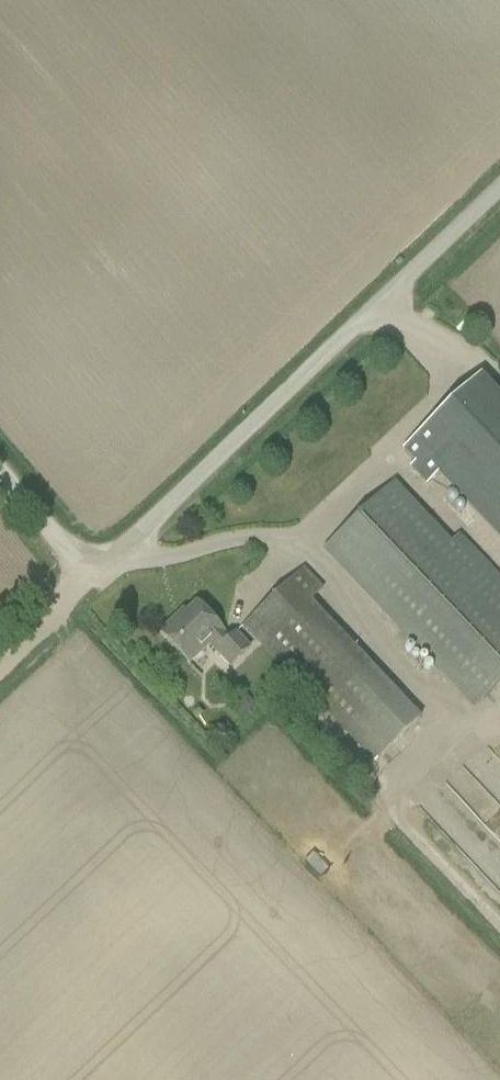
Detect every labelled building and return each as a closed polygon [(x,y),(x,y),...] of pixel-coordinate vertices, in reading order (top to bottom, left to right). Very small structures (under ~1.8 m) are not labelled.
[(403,450),(415,463),(410,468),(427,485),(439,473),(499,537),(499,402),(477,379),(403,450)] [(499,686),(499,577),(460,534),(449,544),(393,485),(325,550),(475,709),(499,686)] [(322,591),(318,587),(303,571),(245,626),(375,763),(417,724),(306,607),(322,591)] [(235,635),(229,641),(222,634),(223,633),(196,605),(177,624),(175,621),(159,635),(188,666),(210,646),(230,668),(249,650),(235,635)]
